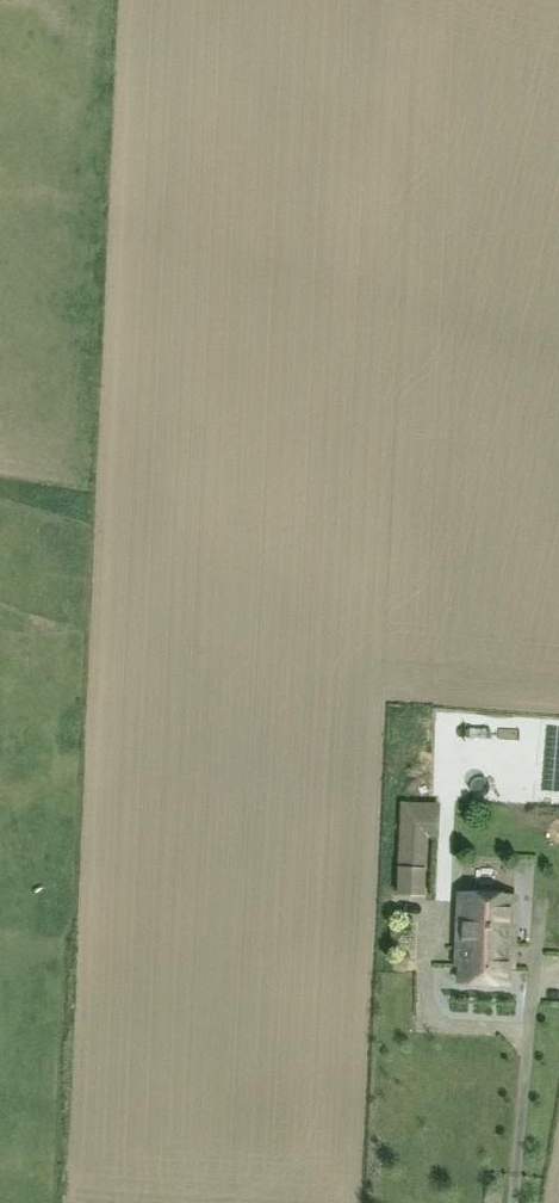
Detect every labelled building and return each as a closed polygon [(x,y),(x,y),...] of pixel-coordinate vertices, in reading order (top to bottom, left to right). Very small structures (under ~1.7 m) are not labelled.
[(440,835),(441,804),(404,802),(399,892),(427,893),(430,835),(440,835)] [(514,953),(517,897),(461,893),(458,950),(462,950),(460,982),(508,985),(510,953),(514,953)]
